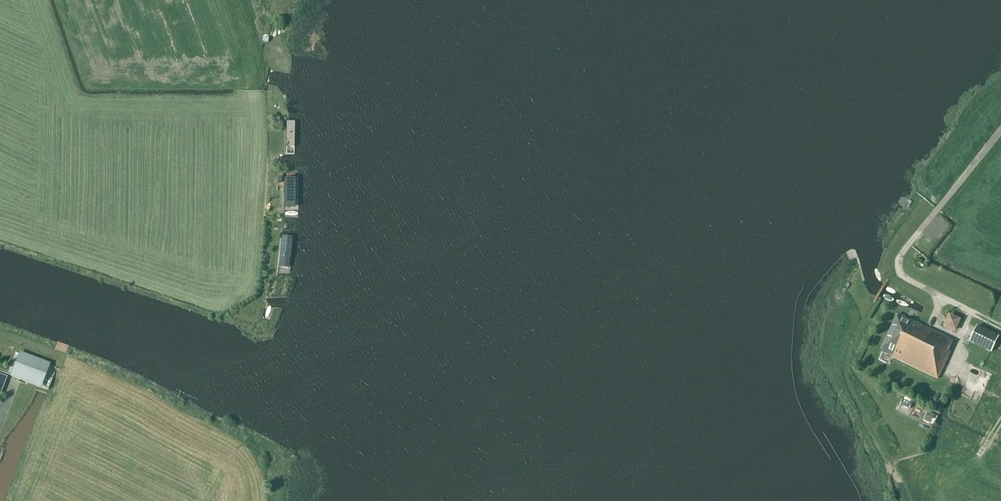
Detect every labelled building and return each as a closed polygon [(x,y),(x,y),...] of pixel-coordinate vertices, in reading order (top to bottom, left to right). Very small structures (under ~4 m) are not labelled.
[(269,70),(267,81),(301,89),(303,78),(269,70)] [(297,120),(286,120),(286,155),(297,155),(297,120)] [(298,180),(287,177),(279,211),(289,214),(298,180)] [(293,238),(282,237),(279,272),(290,273),(293,238)] [(949,352),(948,351),(953,341),(898,314),(880,351),(937,379),(949,352)] [(942,327),(955,333),(961,320),(948,314),(942,327)] [(997,337),(975,326),(968,341),(989,352),(990,351),(996,338),(997,337)] [(41,388),(48,391),(56,369),(51,367),(51,366),(18,354),(9,378),(40,390),(41,388)] [(910,404),(902,400),(900,405),(909,410),(911,405),(910,404)] [(934,416),(927,413),(923,421),(933,426),(935,420),(932,419),(934,416)]
